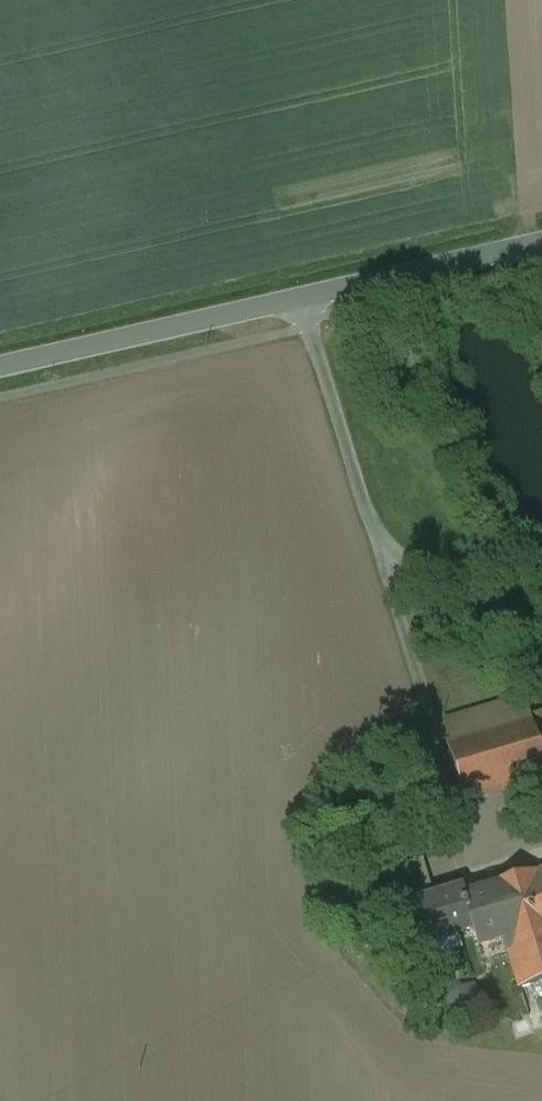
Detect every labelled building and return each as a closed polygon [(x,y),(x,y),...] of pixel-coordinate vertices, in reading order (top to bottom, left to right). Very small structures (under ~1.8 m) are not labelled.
[(441,722),(464,801),(541,779),(541,714),(530,717),(525,696),(441,722)] [(406,906),(413,905),(413,903),(436,896),(425,858),(394,869),(406,906)] [(466,895),(476,929),(474,930),(479,946),(506,939),(520,988),(541,982),(541,870),(490,885),(491,888),(466,895)] [(425,944),(474,930),(476,929),(466,895),(464,888),(436,896),(413,903),(413,905),(425,944)] [(475,986),(448,994),(454,1015),(481,1007),(475,986)]
